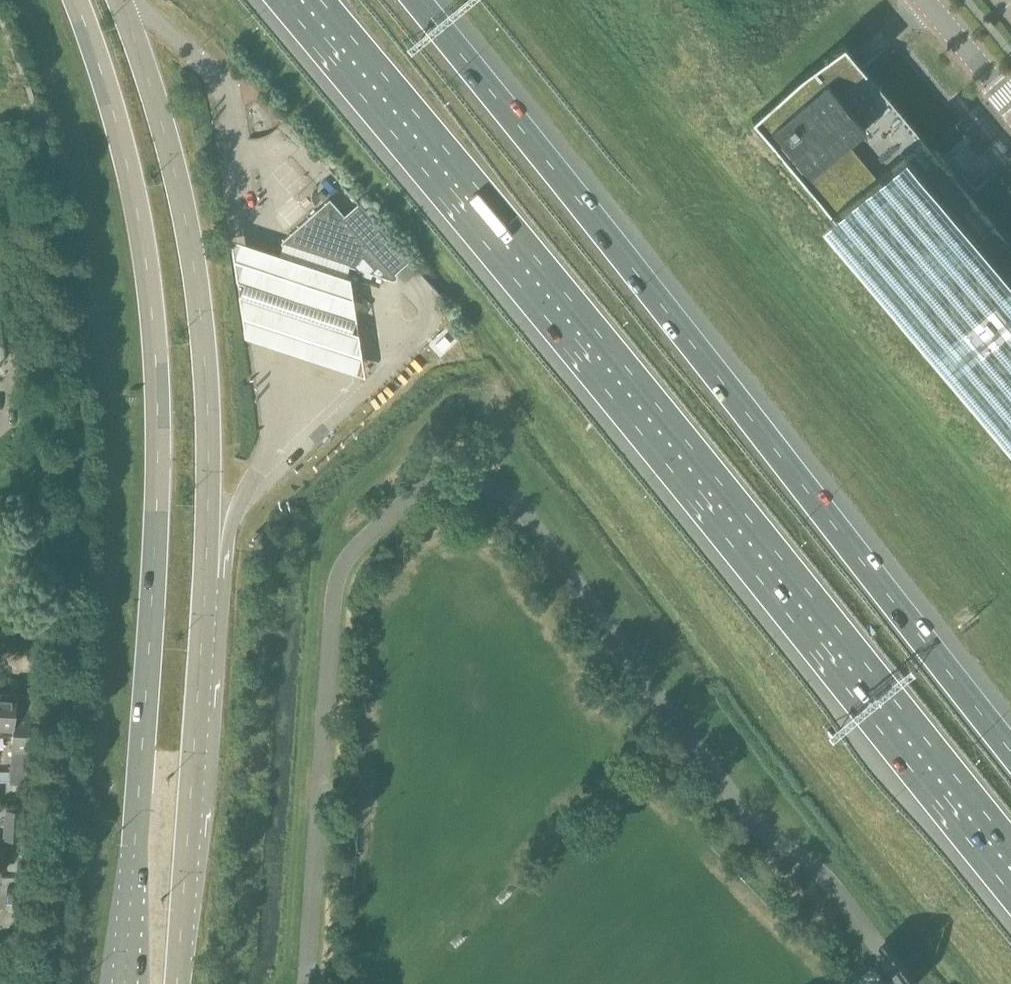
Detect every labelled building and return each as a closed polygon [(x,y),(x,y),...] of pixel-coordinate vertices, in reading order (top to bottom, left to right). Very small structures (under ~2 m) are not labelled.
[(829,210),(819,218),(1010,446),(1010,242),(971,194),(963,185),(948,167),(940,158),(864,68),(851,51),(843,42),(752,118),(829,210)] [(326,196),(322,190),(317,194),(322,200),(326,196)] [(359,270),(361,268),(393,279),(394,279),(395,279),(396,278),(396,277),(396,275),(395,273),(394,272),(401,266),(409,259),(409,258),(359,202),(351,209),(344,216),(329,199),(281,242),(350,265),(356,266),(359,270)] [(248,240),(231,234),(244,334),(262,339),(289,348),(321,359),(347,368),(365,374),(351,274),(348,273),(350,265),(281,242),(280,250),(248,240)] [(442,338),(435,343),(442,350),(448,345),(451,342),(444,335),(442,338)] [(0,691),(0,726),(13,727),(11,751),(28,752),(31,714),(15,713),(17,693),(0,691)] [(24,810),(15,809),(5,808),(3,839),(22,840),(24,810)]
